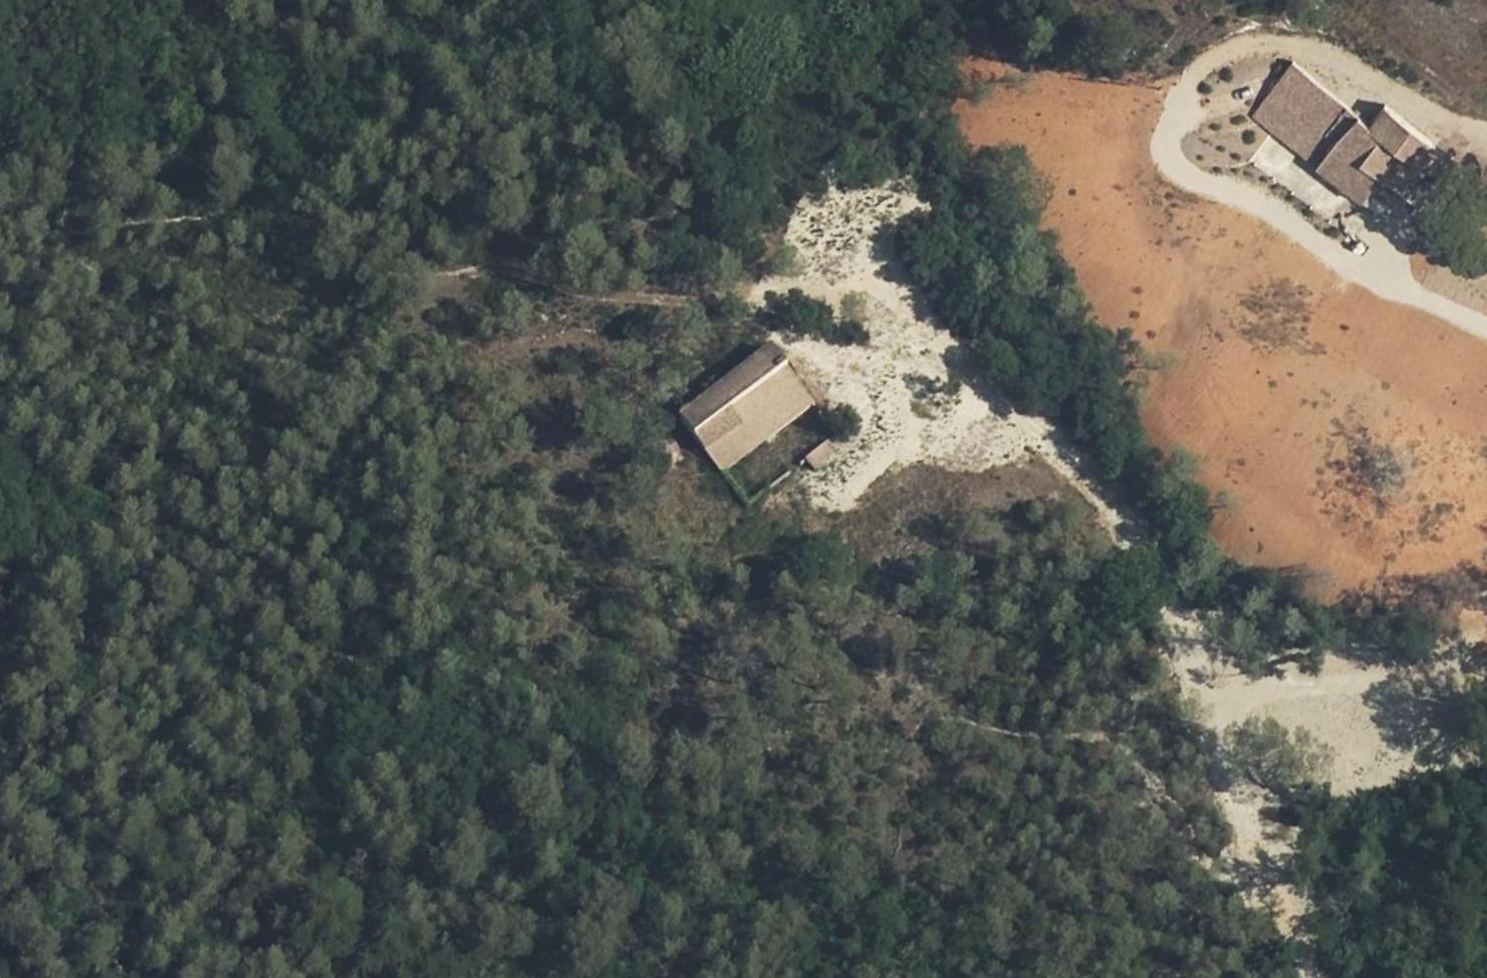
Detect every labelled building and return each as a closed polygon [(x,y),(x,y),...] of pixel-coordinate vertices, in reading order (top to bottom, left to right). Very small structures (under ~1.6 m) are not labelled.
[(1369,120),(1293,55),(1248,112),(1356,203),(1376,182),(1395,192),(1428,148),(1380,108),(1369,120)] [(768,340),(676,406),(722,469),(816,400),(768,340)]
